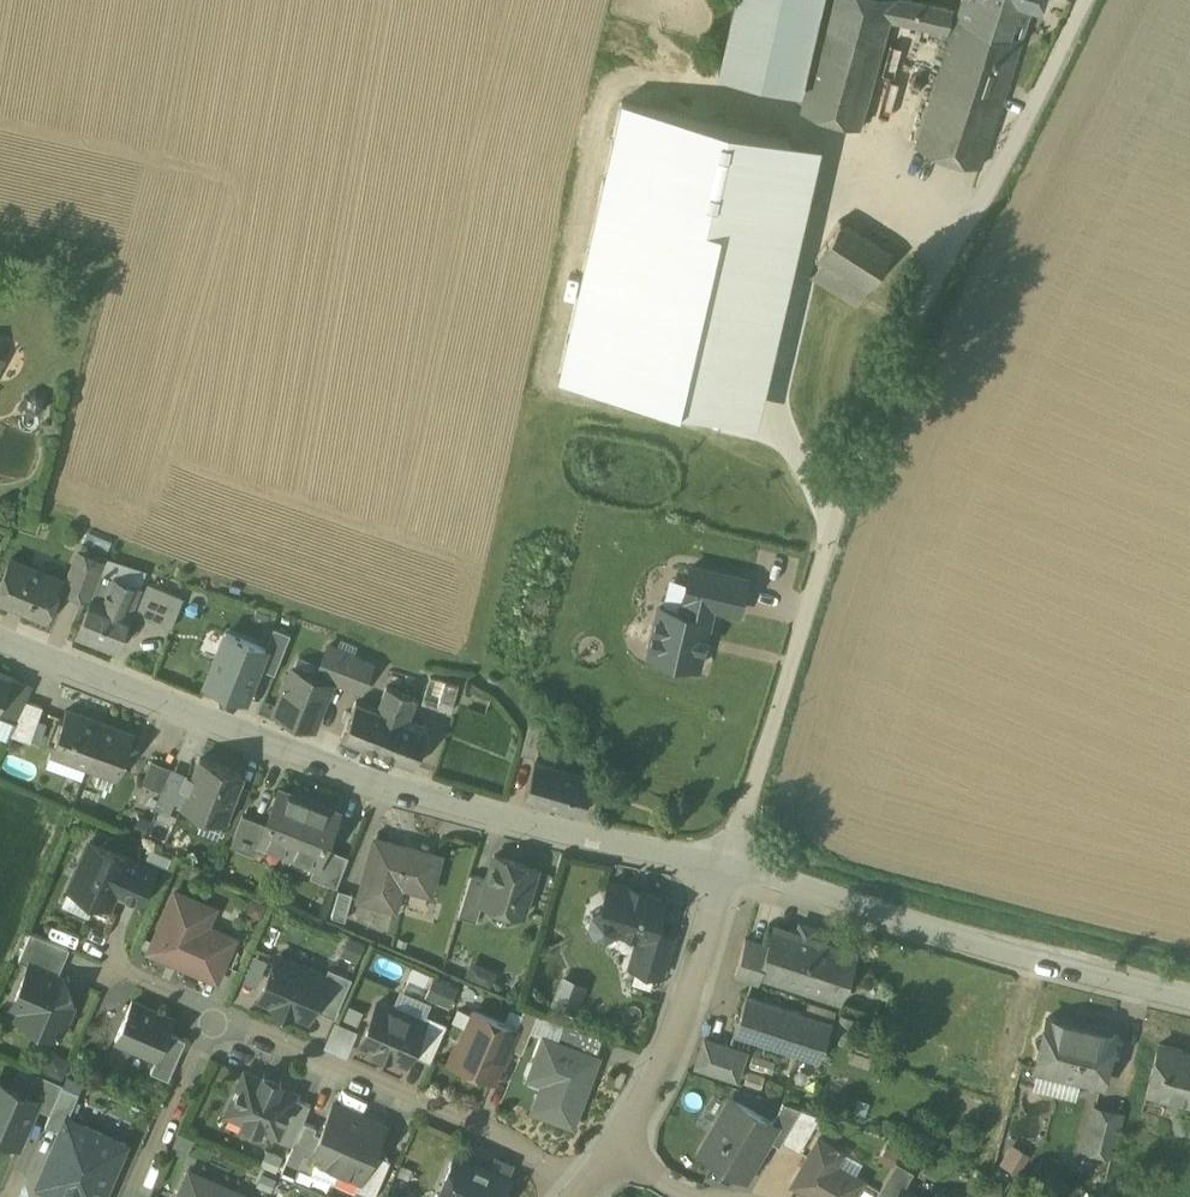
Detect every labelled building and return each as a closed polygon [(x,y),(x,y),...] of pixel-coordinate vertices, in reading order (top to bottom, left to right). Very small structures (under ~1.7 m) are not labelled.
[(719,69),(802,88),(821,0),(735,0),(719,69)] [(920,0),(832,0),(805,111),(865,127),(896,21),(954,33),(921,139),(990,156),(1029,19),(1052,26),(1058,0),(967,0),(965,9),(920,0)] [(819,145),(625,100),(561,374),(755,419),(819,145)] [(805,272),(854,302),(888,247),(838,217),(805,272)] [(106,564),(79,553),(64,591),(86,601),(88,596),(93,598),(103,571),(106,564)] [(11,559),(0,587),(0,602),(46,621),(62,579),(11,559)] [(692,565),(684,599),(686,599),(683,611),(660,606),(649,654),(699,665),(710,618),(707,617),(710,605),(701,603),(709,569),(692,565)] [(709,569),(701,603),(710,605),(740,612),(748,578),(709,569)] [(139,589),(107,576),(107,575),(105,574),(104,575),(103,575),(104,572),(103,571),(93,598),(78,635),(115,648),(130,612),(129,612),(139,589)] [(183,599),(150,585),(137,615),(171,629),(183,599)] [(275,628),(266,650),(259,667),(275,673),(290,634),(275,628)] [(266,650),(225,633),(205,683),(246,700),(259,667),(266,650)] [(357,657),(329,646),(318,673),(333,678),(333,680),(346,685),(357,657)] [(0,670),(0,710),(12,679),(13,675),(0,670)] [(316,679),(293,670),(276,712),(314,727),(333,680),(333,678),(318,673),(316,679)] [(460,686),(430,677),(423,703),(453,712),(460,686)] [(12,679),(0,710),(0,718),(14,723),(26,699),(31,687),(12,679)] [(378,707),(358,699),(343,738),(381,753),(400,692),(387,686),(378,707)] [(420,699),(400,692),(381,753),(415,766),(431,725),(412,718),(420,699)] [(44,706),(26,699),(14,723),(10,733),(30,741),(44,706)] [(103,724),(66,710),(50,752),(88,766),(103,724)] [(132,734),(103,724),(88,766),(117,776),(132,734)] [(244,773),(218,763),(203,757),(197,774),(190,772),(185,785),(192,788),(186,804),(227,819),(244,773)] [(593,776),(536,760),(525,798),(582,815),(593,776)] [(172,768),(152,761),(143,784),(162,792),(172,768)] [(172,768),(162,792),(152,817),(168,824),(182,789),(178,788),(184,772),(172,768)] [(310,797),(282,786),(268,822),(261,842),(263,843),(288,853),(310,797)] [(338,808),(310,797),(288,853),(315,863),(316,864),(323,845),(338,808)] [(268,822),(244,813),(231,844),(258,855),(263,843),(261,842),(268,822)] [(439,852),(374,838),(361,898),(388,904),(393,881),(430,890),(439,852)] [(132,859),(90,840),(70,886),(109,903),(116,889),(118,890),(132,859)] [(349,855),(323,845),(316,864),(315,863),(310,876),(336,885),(349,855)] [(537,868),(495,856),(488,879),(481,902),(482,902),(523,915),(537,868)] [(154,868),(132,859),(118,890),(140,899),(154,868)] [(488,879),(471,874),(459,916),(476,921),(482,902),(481,902),(488,879)] [(645,890),(631,886),(630,888),(610,882),(602,906),(593,911),(590,921),(595,931),(605,934),(615,929),(645,938),(652,940),(656,928),(665,899),(644,892),(645,890)] [(354,894),(339,890),(332,914),(347,919),(354,894)] [(204,903),(175,891),(149,950),(216,979),(235,938),(218,930),(217,927),(206,922),(202,924),(199,915),(204,903)] [(819,927),(798,920),(795,932),(815,939),(819,927)] [(795,932),(775,925),(768,945),(759,973),(759,974),(840,1000),(856,952),(815,939),(795,932)] [(674,934),(656,928),(652,940),(645,938),(641,951),(635,949),(630,966),(662,975),(674,934)] [(69,947),(31,930),(19,958),(30,963),(58,974),(69,947)] [(768,945),(745,938),(735,976),(756,983),(759,974),(759,973),(768,945)] [(325,975),(286,959),(277,955),(259,997),(275,1004),(274,1007),(291,1014),(292,1011),(308,1018),(313,1007),(326,976),(325,975)] [(467,974),(491,982),(495,968),(471,960),(467,974)] [(58,974),(30,963),(15,998),(24,1001),(28,1012),(24,1020),(59,1035),(73,1004),(72,1002),(74,1001),(64,977),(62,977),(61,976),(58,974)] [(352,977),(329,967),(325,975),(326,976),(313,1007),(335,1017),(352,977)] [(563,975),(558,1002),(579,1006),(584,979),(563,975)] [(424,995),(451,1004),(457,984),(431,976),(424,995)] [(805,1012),(747,993),(734,1033),(819,1060),(832,1021),(817,1016),(805,1012)] [(174,1018),(132,1000),(115,1039),(157,1057),(168,1031),(174,1018)] [(423,1021),(395,1009),(394,1005),(383,1001),(379,1002),(378,1002),(360,1042),(375,1048),(374,1050),(392,1058),(393,1056),(407,1062),(411,1053),(424,1022),(423,1021)] [(836,1011),(809,1003),(805,1012),(817,1016),(832,1021),(836,1011)] [(538,1014),(525,1008),(516,1029),(508,1047),(522,1053),(538,1014)] [(516,1029),(474,1011),(460,1044),(466,1047),(460,1061),(463,1062),(462,1065),(474,1070),(475,1067),(495,1076),(508,1047),(516,1029)] [(447,1023),(427,1014),(423,1021),(424,1022),(411,1053),(430,1062),(447,1023)] [(856,1021),(839,1015),(833,1032),(850,1038),(856,1021)] [(1114,1033),(1049,1017),(1044,1035),(1036,1041),(1041,1049),(1037,1068),(1102,1084),(1114,1033)] [(324,1046),(349,1052),(356,1025),(331,1019),(324,1046)] [(186,1039),(168,1031),(157,1057),(151,1071),(169,1079),(186,1039)] [(598,1057),(544,1037),(535,1062),(549,1068),(533,1110),(573,1125),(598,1057)] [(746,1052),(705,1038),(696,1066),(737,1079),(746,1052)] [(1159,1044),(1147,1092),(1189,1103),(1189,1051),(1159,1044)] [(70,1057),(49,1045),(40,1065),(64,1074),(70,1057)] [(63,1083),(36,1071),(26,1093),(38,1098),(35,1106),(50,1112),(62,1085),(63,1083)] [(294,1094),(246,1073),(230,1108),(246,1115),(243,1122),(260,1129),(261,1127),(276,1133),(277,1134),(293,1097),(294,1094)] [(0,1082),(0,1145),(5,1147),(8,1140),(18,1144),(35,1106),(38,1098),(26,1093),(0,1082)] [(79,1092),(62,1085),(50,1112),(45,1125),(60,1132),(67,1117),(68,1118),(79,1092)] [(311,1104),(293,1097),(277,1134),(276,1133),(275,1136),(293,1144),(303,1121),(311,1104)] [(776,1124),(733,1099),(701,1153),(745,1178),(747,1173),(768,1139),(776,1124)] [(802,1109),(784,1102),(772,1122),(776,1124),(768,1139),(780,1146),(783,1142),(802,1109)] [(363,1116),(333,1104),(320,1135),(310,1157),(340,1170),(363,1116)] [(1122,1113),(1094,1106),(1084,1148),(1112,1155),(1122,1113)] [(802,1109),(783,1142),(799,1152),(821,1116),(802,1109)] [(363,1116),(340,1170),(360,1178),(361,1179),(373,1152),(384,1126),(363,1116)] [(68,1118),(67,1117),(60,1132),(37,1184),(66,1196),(103,1196),(126,1143),(68,1118)] [(317,1127),(303,1121),(293,1144),(286,1161),(299,1166),(305,1154),(310,1157),(320,1135),(314,1132),(317,1127)] [(818,1138),(792,1184),(815,1196),(853,1196),(863,1181),(836,1165),(843,1153),(818,1138)] [(1017,1148),(1013,1145),(1001,1164),(1018,1174),(1030,1155),(1018,1147),(1017,1148)] [(261,1162),(277,1168),(283,1152),(268,1146),(261,1162)] [(373,1152),(361,1179),(360,1178),(355,1191),(368,1196),(374,1196),(391,1160),(373,1152)] [(455,1156),(440,1192),(444,1194),(443,1196),(501,1196),(508,1179),(455,1156)] [(897,1161),(876,1196),(899,1196),(903,1189),(904,1190),(914,1171),(897,1161)] [(711,1164),(705,1179),(741,1195),(747,1180),(711,1164)] [(190,1172),(178,1196),(248,1196),(190,1172)]
